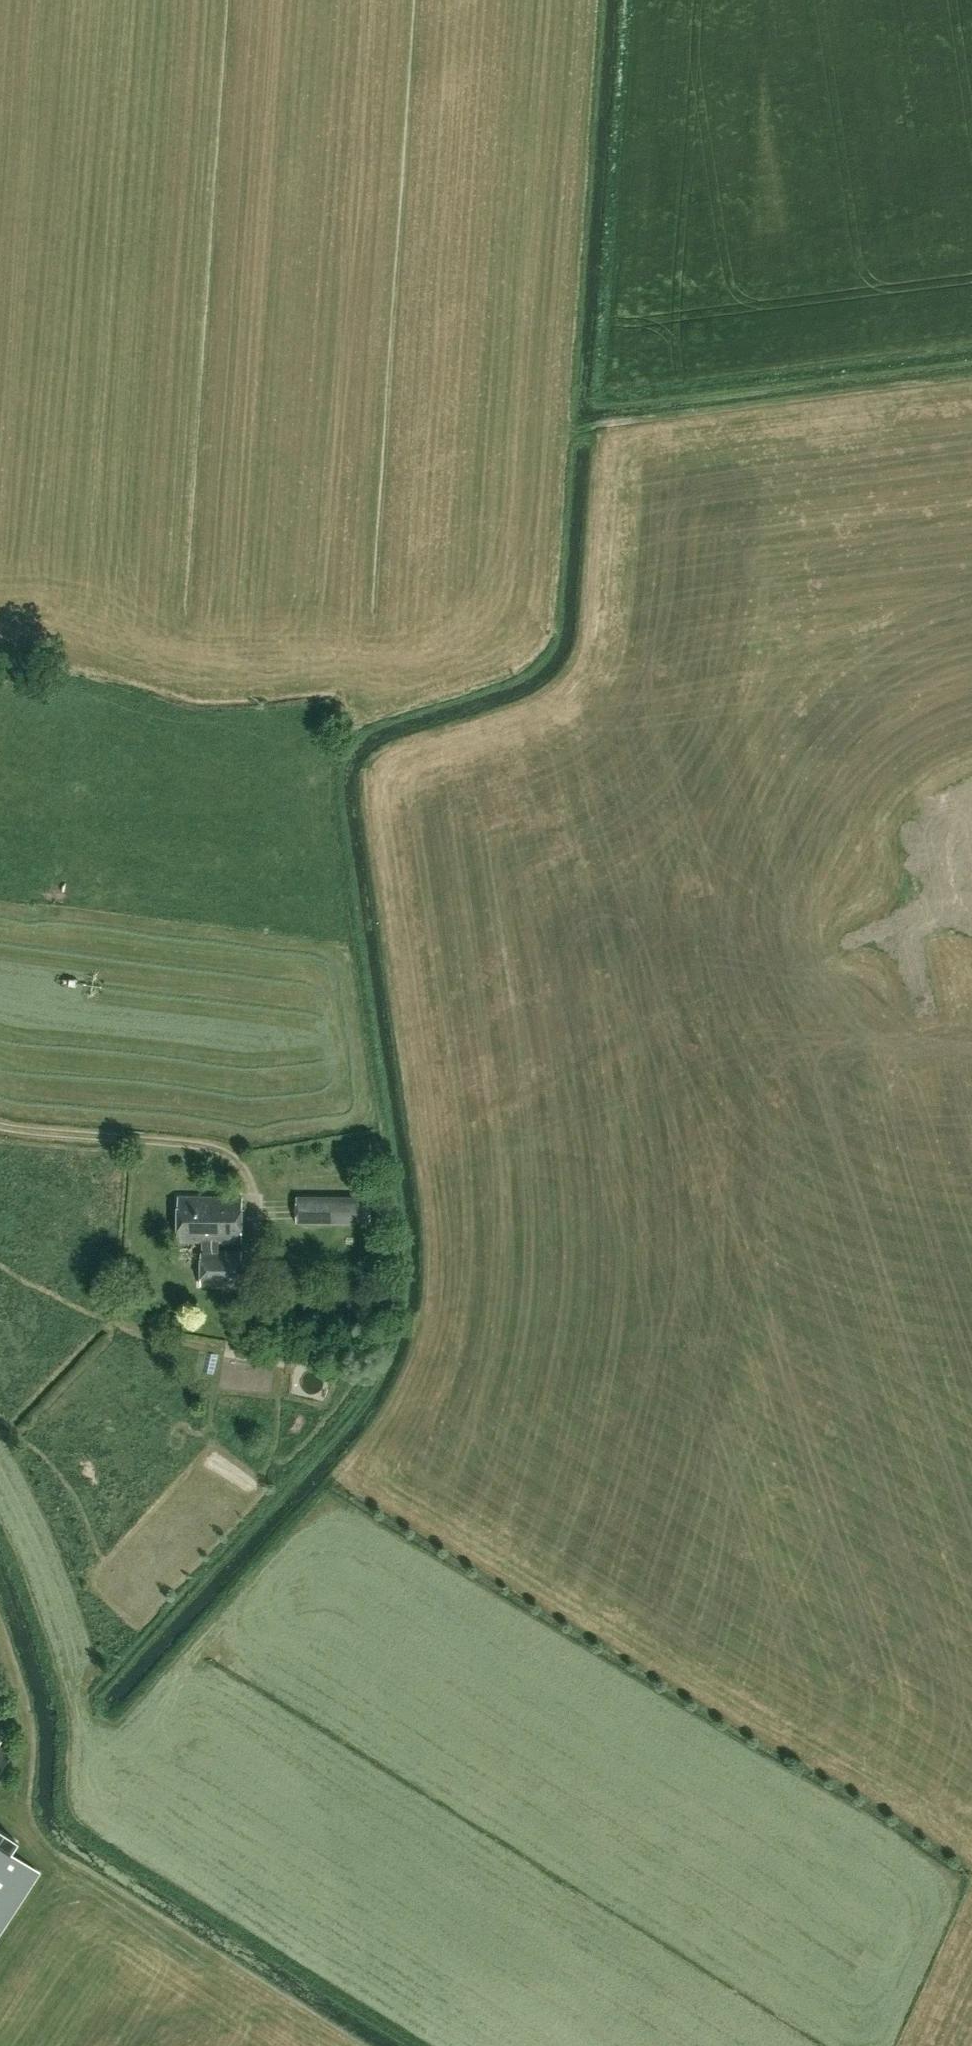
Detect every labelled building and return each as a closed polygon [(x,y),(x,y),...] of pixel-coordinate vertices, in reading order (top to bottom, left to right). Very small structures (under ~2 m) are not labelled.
[(371,1196),(298,1194),(297,1221),(370,1222),(371,1196)] [(242,1196),(178,1196),(178,1241),(202,1241),(202,1251),(201,1251),(202,1285),(242,1285),(242,1251),(218,1251),(218,1241),(242,1241),(242,1196)] [(0,1715),(0,1741),(12,1723),(0,1715)] [(12,1752),(0,1745),(0,1771),(12,1752)] [(30,1866),(0,1847),(0,1915),(30,1866)]
